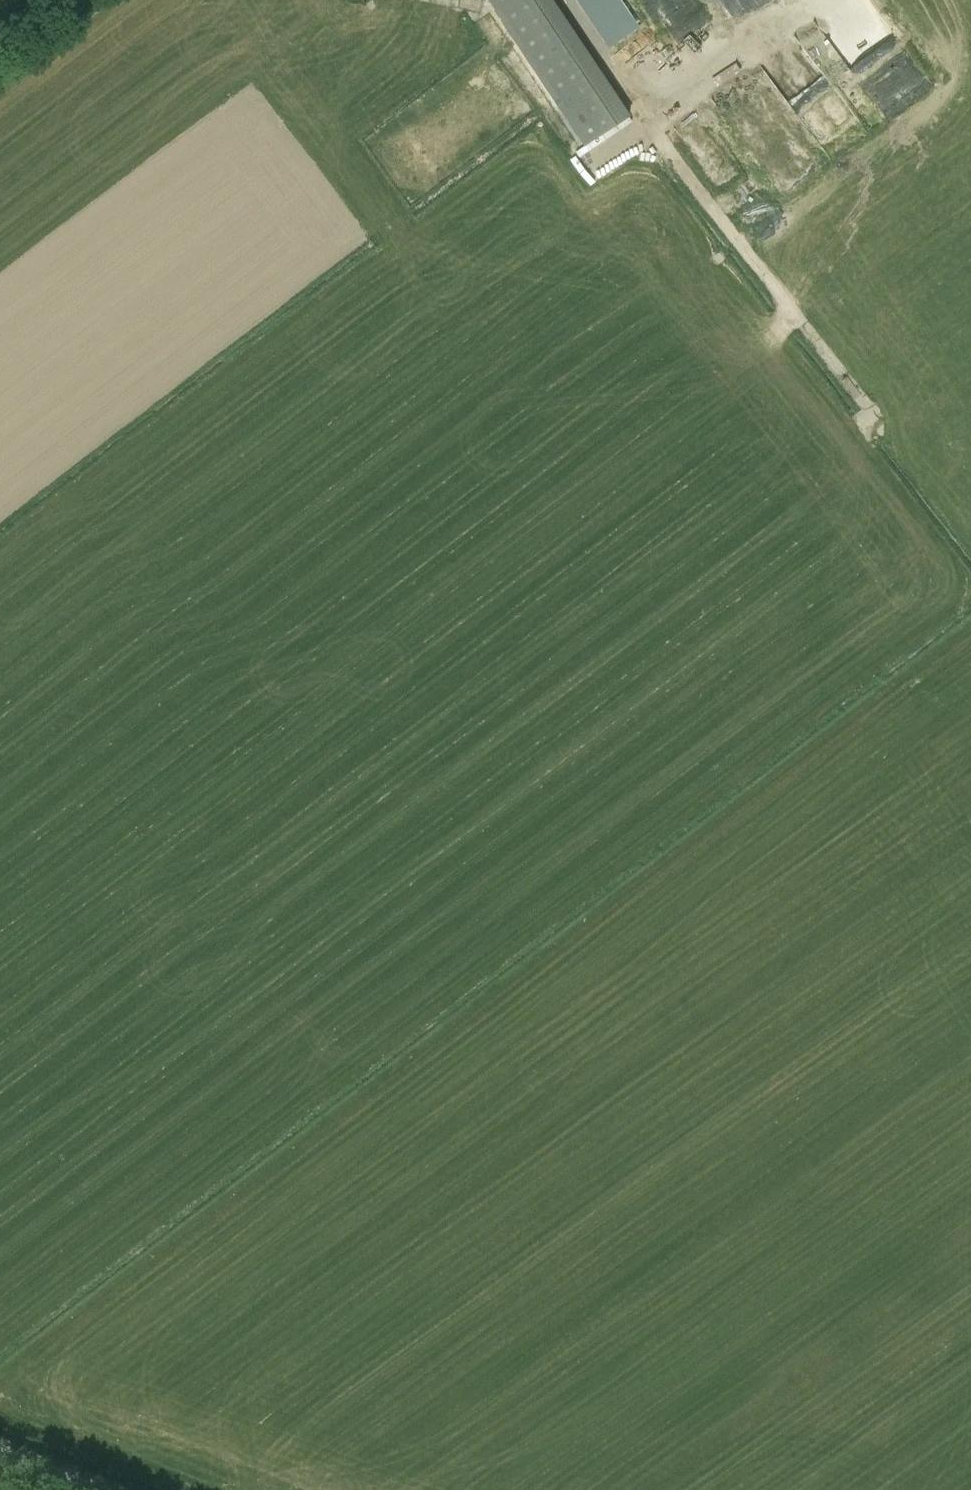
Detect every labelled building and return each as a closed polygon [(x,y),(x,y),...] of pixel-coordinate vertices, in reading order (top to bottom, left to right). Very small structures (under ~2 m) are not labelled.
[(585,148),(630,117),(553,0),(488,0),(585,148)] [(600,48),(633,28),(616,0),(571,0),(600,48)]
